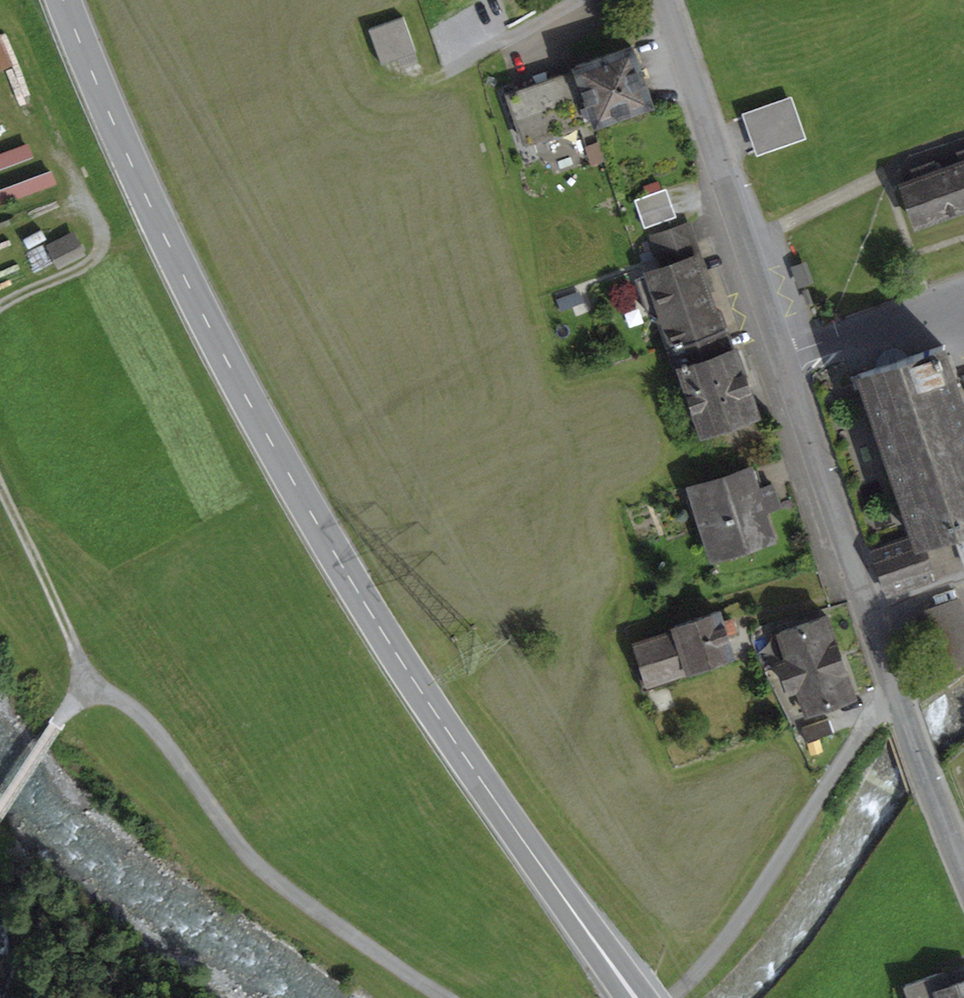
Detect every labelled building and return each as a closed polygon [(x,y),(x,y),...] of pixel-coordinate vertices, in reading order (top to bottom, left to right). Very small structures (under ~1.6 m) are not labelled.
[(369,29),(380,60),(381,60),(414,48),(403,16),(369,29)] [(0,38),(0,72),(15,67),(5,37),(0,38)] [(594,118),(595,123),(651,103),(641,75),(631,46),(576,65),(577,70),(547,81),(544,73),(539,75),(535,76),(538,84),(509,94),(525,142),(594,118)] [(381,60),(383,63),(415,52),(414,48),(381,60)] [(746,114),(758,150),(802,136),(789,99),(746,114)] [(0,153),(0,170),(36,158),(31,143),(0,153)] [(963,207),(963,150),(957,152),(961,162),(937,171),(933,161),(912,169),(916,178),(902,183),(917,224),(963,207)] [(0,177),(0,206),(59,185),(49,159),(0,177)] [(644,227),(672,217),(662,189),(634,199),(644,227)] [(660,255),(694,243),(687,224),(654,235),(660,255)] [(67,244),(75,240),(71,232),(64,236),(67,244)] [(50,243),(60,263),(82,253),(75,240),(67,244),(64,236),(50,243)] [(694,259),(698,257),(694,243),(660,255),(665,269),(694,259)] [(705,293),(710,291),(698,257),(694,259),(704,289),(705,293)] [(704,289),(694,259),(665,269),(635,279),(646,311),(660,318),(667,322),(675,345),(725,328),(725,327),(718,329),(716,325),(710,307),(705,293),(704,289)] [(796,285),(802,283),(797,267),(791,269),(796,285)] [(718,329),(725,327),(720,311),(710,307),(716,325),(718,329)] [(675,345),(667,322),(660,318),(657,322),(672,366),(677,368),(681,367),(683,366),(675,345)] [(681,367),(703,431),(757,413),(746,382),(735,348),(733,349),(727,332),(725,328),(675,345),(683,366),(681,367)] [(951,372),(956,370),(951,355),(946,356),(942,346),(908,358),(876,369),(851,377),(855,389),(865,385),(915,530),(917,535),(874,550),(888,592),(963,566),(963,410),(951,372)] [(878,356),(876,369),(908,358),(900,349),(887,349),(878,356)] [(756,490),(763,488),(757,468),(750,470),(756,490)] [(743,539),(745,545),(771,536),(762,509),(776,504),(770,486),(763,488),(756,490),(750,470),(692,489),(698,508),(711,549),(743,539)] [(691,510),(698,508),(692,489),(685,491),(691,510)] [(711,549),(713,556),(745,546),(745,545),(743,539),(711,549)] [(637,643),(650,683),(732,655),(725,634),(721,621),(718,611),(674,626),(675,630),(637,643)] [(789,658),(780,661),(785,675),(840,655),(827,616),(780,632),(789,658)] [(725,634),(736,631),(731,618),(721,621),(725,634)] [(780,661),(789,658),(780,632),(771,635),(780,661)] [(807,712),(855,696),(840,655),(785,675),(790,690),(798,687),(807,712)] [(799,715),(807,712),(798,687),(790,690),(799,715)] [(802,727),(806,741),(833,732),(828,718),(802,727)] [(951,986),(946,971),(905,985),(909,997),(963,997),(963,981),(951,986)]
